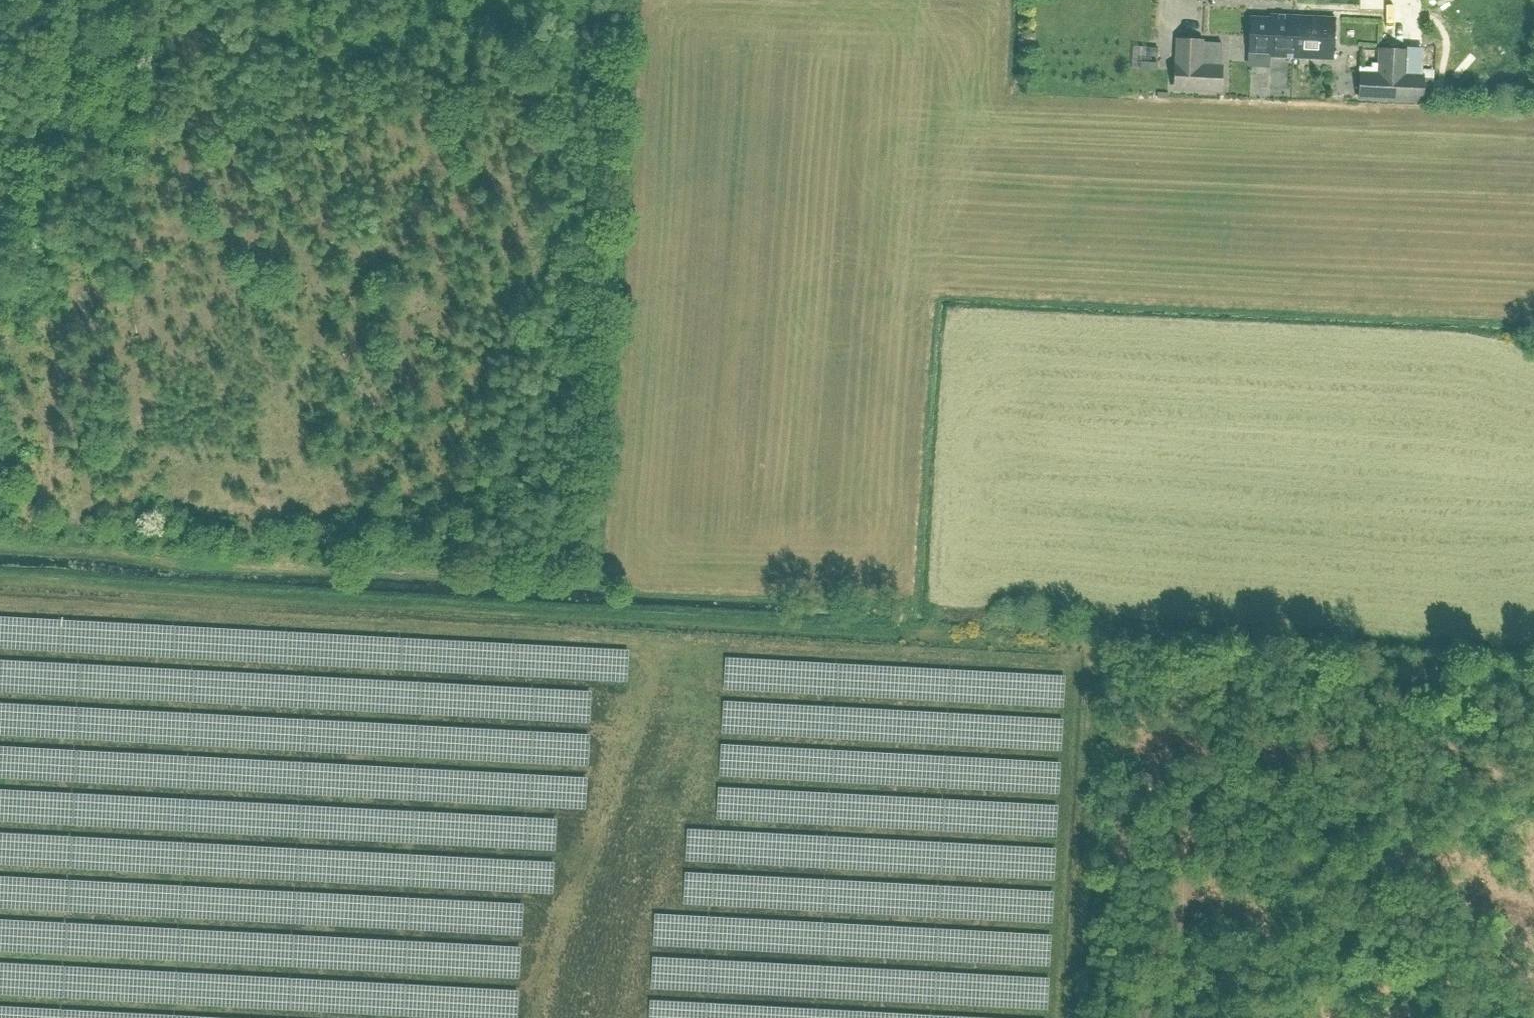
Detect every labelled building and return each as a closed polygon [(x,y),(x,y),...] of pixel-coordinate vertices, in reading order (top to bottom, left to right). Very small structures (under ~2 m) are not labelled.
[(1269,58),(1294,59),(1296,17),(1271,16),(1271,20),(1251,19),(1249,53),(1270,54),(1269,58)] [(1335,18),(1296,17),(1294,59),(1332,60),(1334,19),(1335,19),(1335,18)] [(1177,41),(1175,89),(1219,91),(1220,67),(1200,66),(1201,42),(1177,41)] [(1407,66),(1423,66),(1423,43),(1408,43),(1407,66)] [(1446,62),(1445,44),(1434,45),(1434,62),(1446,62)] [(1361,64),(1376,64),(1377,50),(1361,50),(1361,64)] [(1362,74),(1361,98),(1421,100),(1422,76),(1404,75),(1405,51),(1381,51),(1380,75),(1362,74)]
